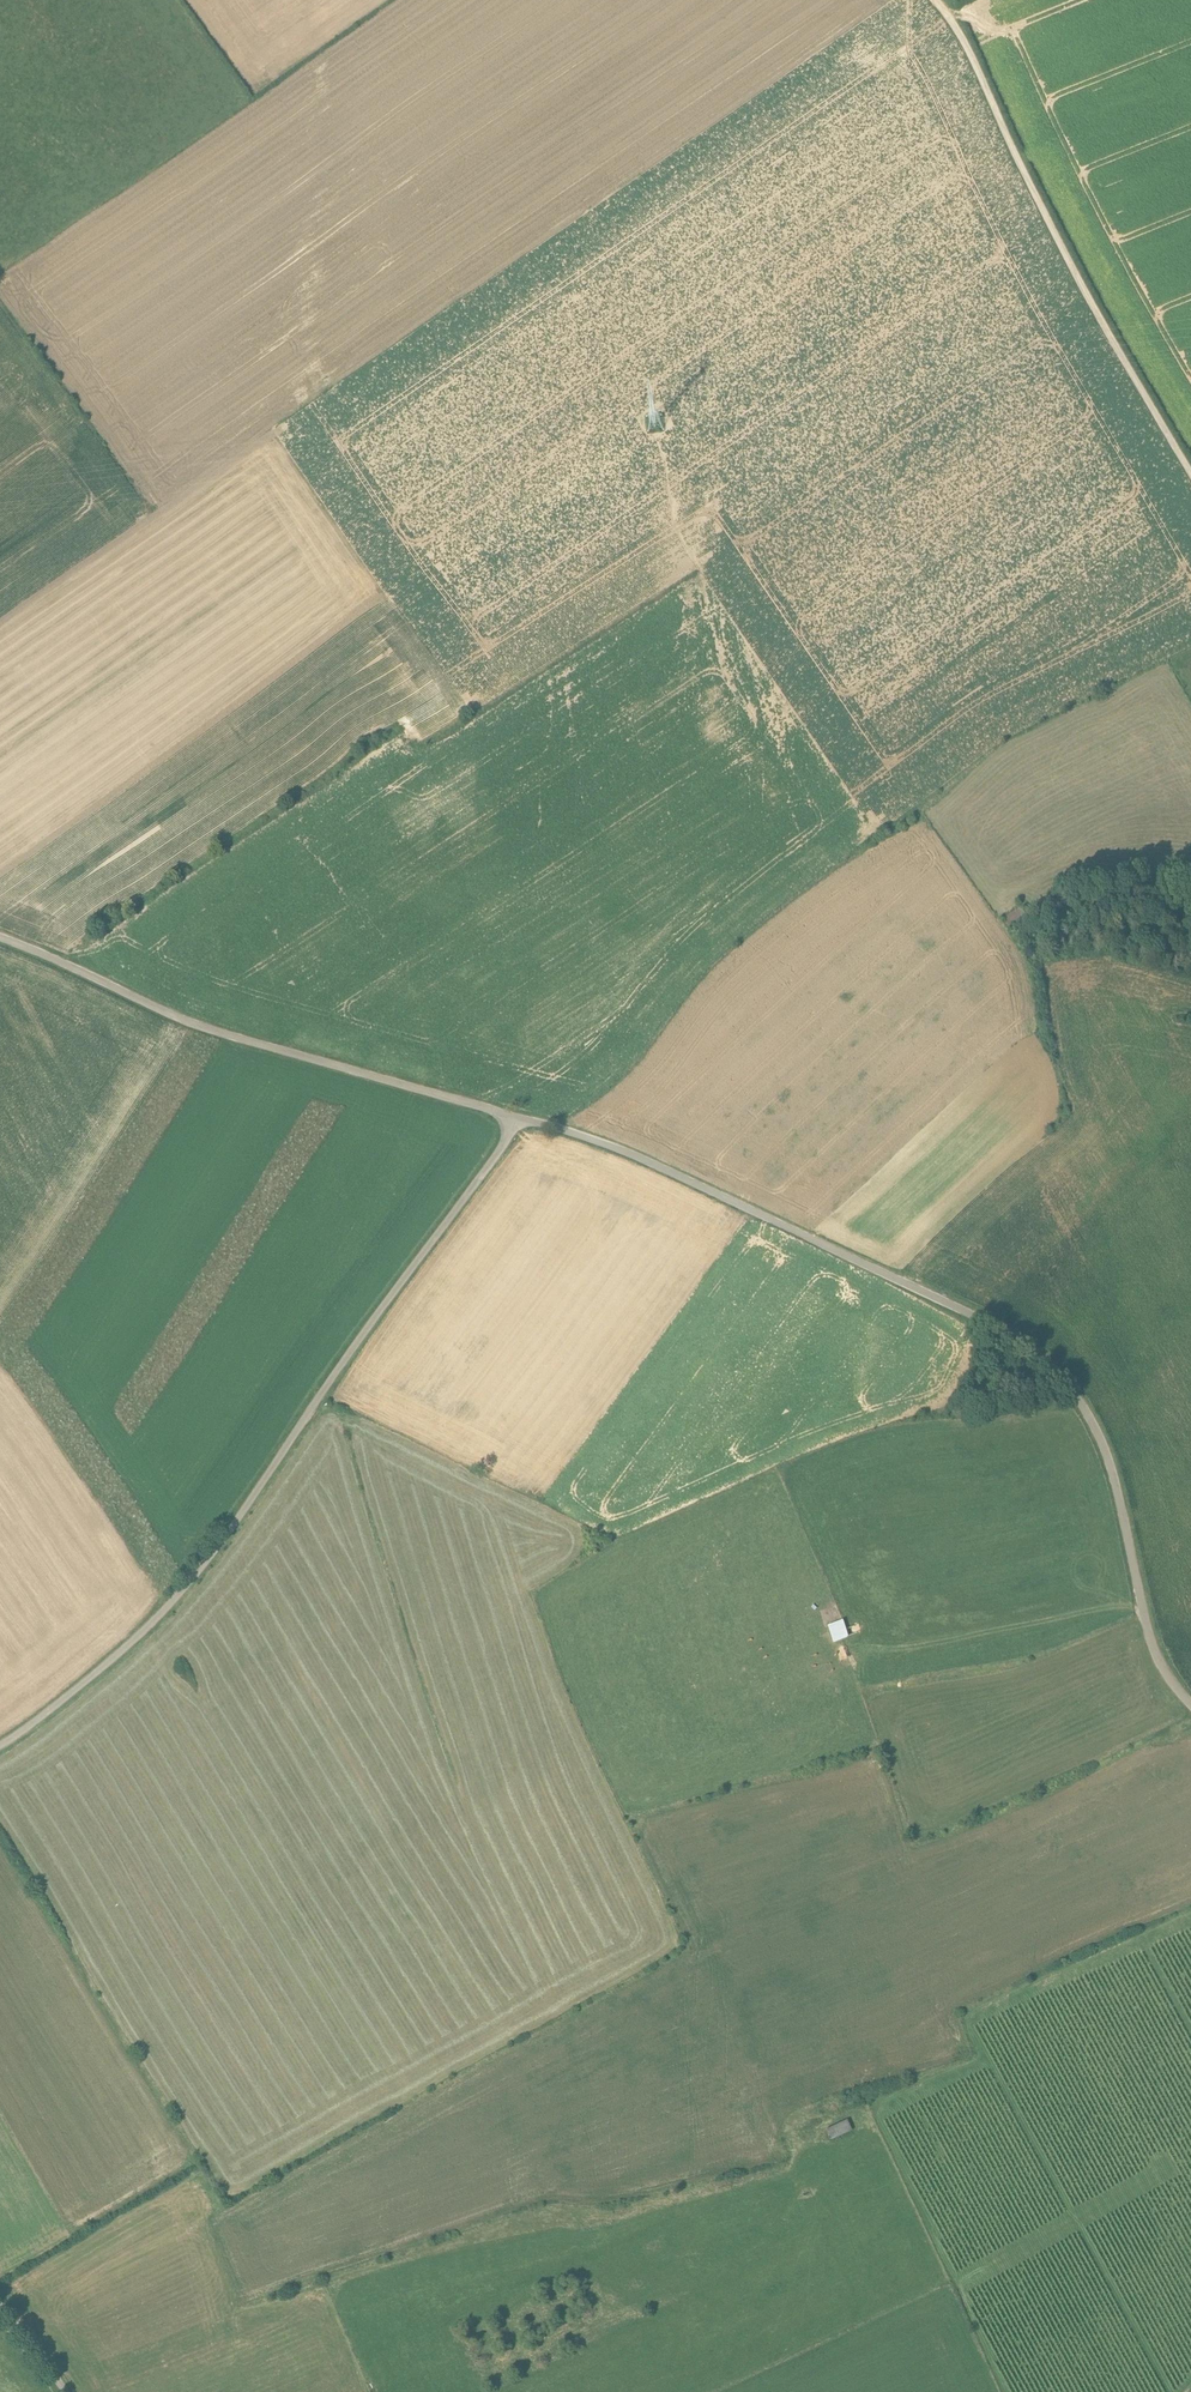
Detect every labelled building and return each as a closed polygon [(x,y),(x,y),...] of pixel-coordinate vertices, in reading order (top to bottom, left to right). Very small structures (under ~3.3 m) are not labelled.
[(1022,911),(1005,916),(1010,931),(1026,925),(1022,911)] [(835,1644),(850,1639),(845,1621),(829,1626),(835,1644)] [(850,2121),(827,2129),(831,2140),(854,2133),(850,2121)]
